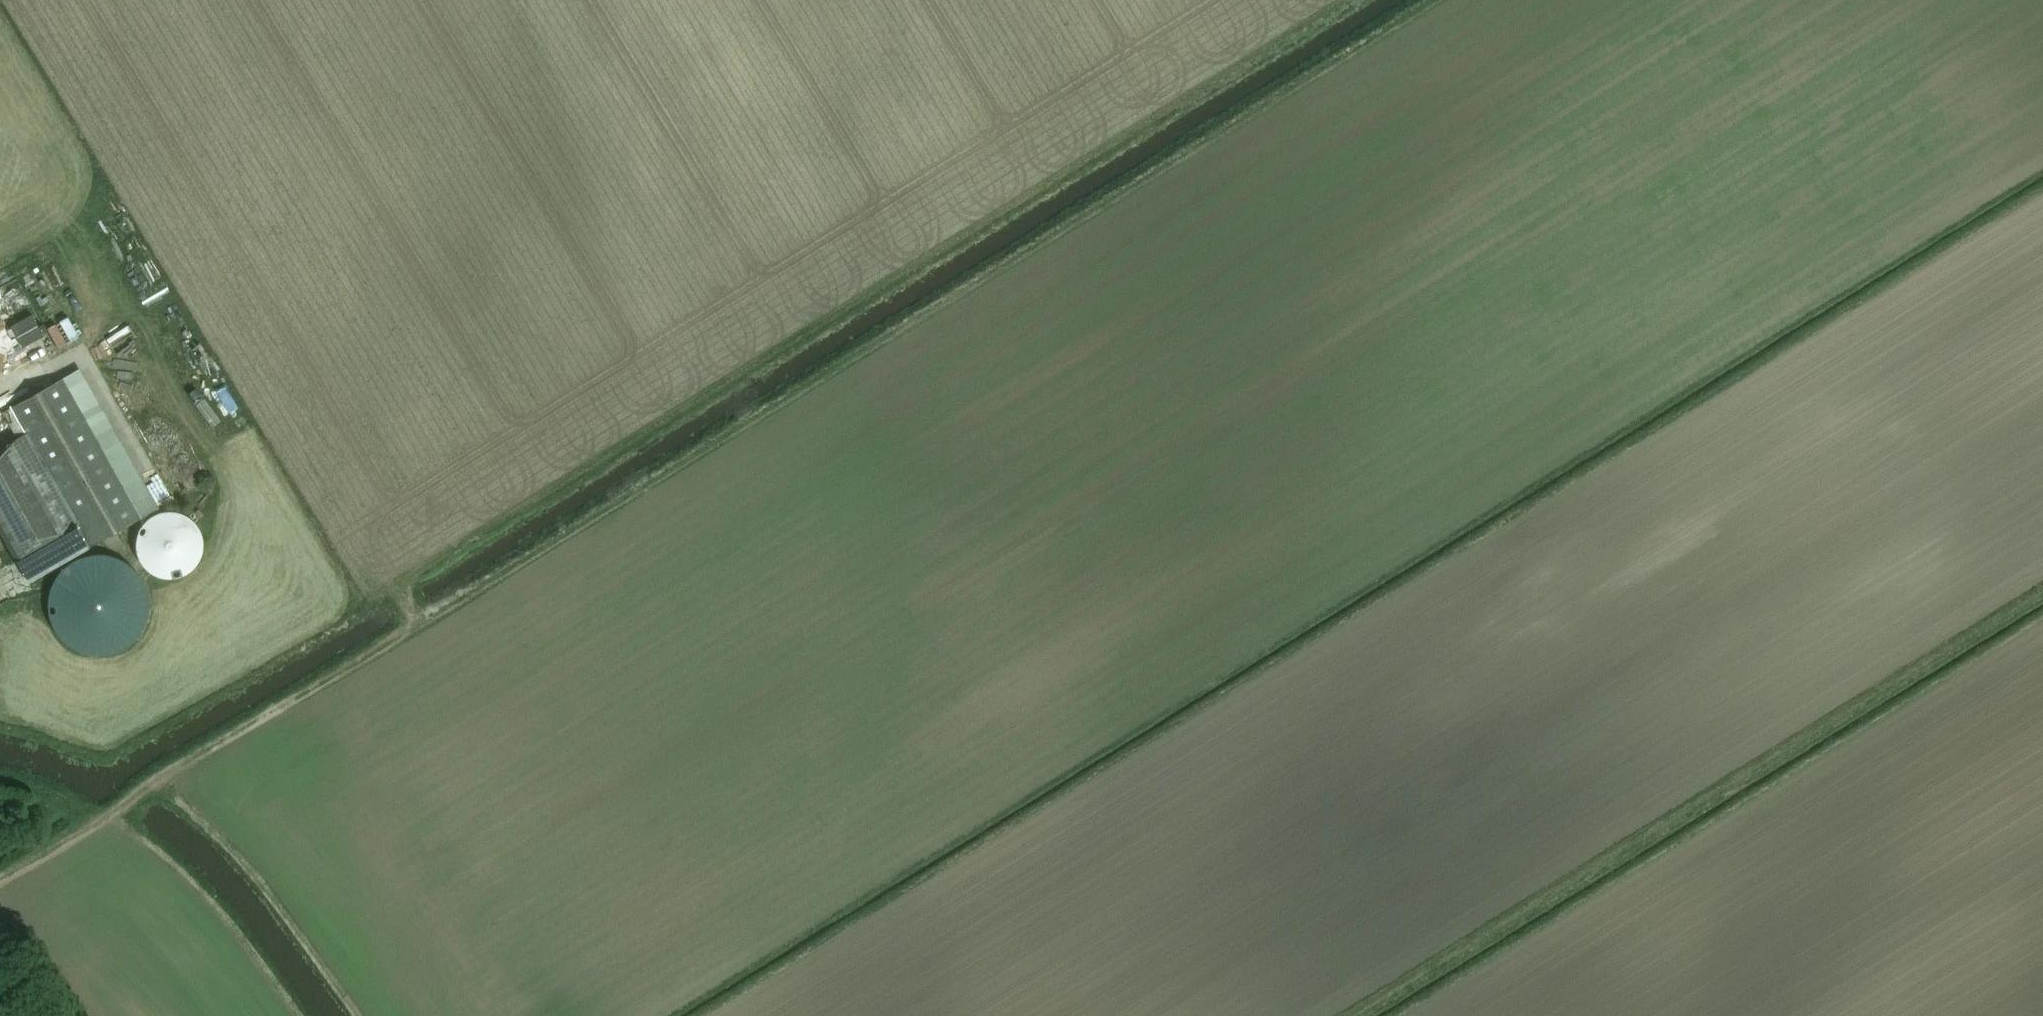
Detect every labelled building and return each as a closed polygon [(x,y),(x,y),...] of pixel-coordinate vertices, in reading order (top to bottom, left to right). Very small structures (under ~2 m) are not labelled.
[(33,314),(10,328),(22,348),(45,335),(33,314)] [(92,549),(142,520),(63,381),(1,415),(15,440),(0,448),(0,532),(17,562),(29,583),(92,549)] [(172,511),(167,511),(163,512),(159,513),(155,515),(151,517),(148,520),(145,523),(142,526),(140,530),(138,534),(137,538),(137,542),(136,546),(137,550),(138,555),(139,559),(141,563),(144,566),(146,569),(150,572),(153,575),(157,576),(161,578),(165,579),(170,579),(174,579),(178,578),(182,577),(186,576),(190,573),(193,571),(196,568),(199,564),(201,561),(203,557),(204,553),(205,548),(205,544),(204,540),(203,536),(202,532),(200,528),(198,524),(195,521),(192,518),(188,516),(184,514),(180,512),(176,511),(172,511)] [(47,601),(47,605),(47,610),(48,615),(49,619),(51,624),(53,629),(56,634),(60,639),(64,643),(68,647),(73,650),(79,652),(84,654),(90,656),(96,656),(101,656),(106,655),(111,654),(116,653),(120,651),(124,649),(128,646),(132,643),(136,639),(139,635),(142,631),(145,626),(147,620),(148,615),(149,609),(149,603),(148,597),(147,591),(145,586),(142,581),(139,576),(136,572),(132,568),(129,565),(125,562),(121,560),(117,558),(112,557),(107,555),(102,555),(96,555),(90,555),(85,556),(79,558),(74,561),(69,564),(64,568),(60,572),(56,576),(53,581),(51,586),(49,591),(48,596),(47,601)]
